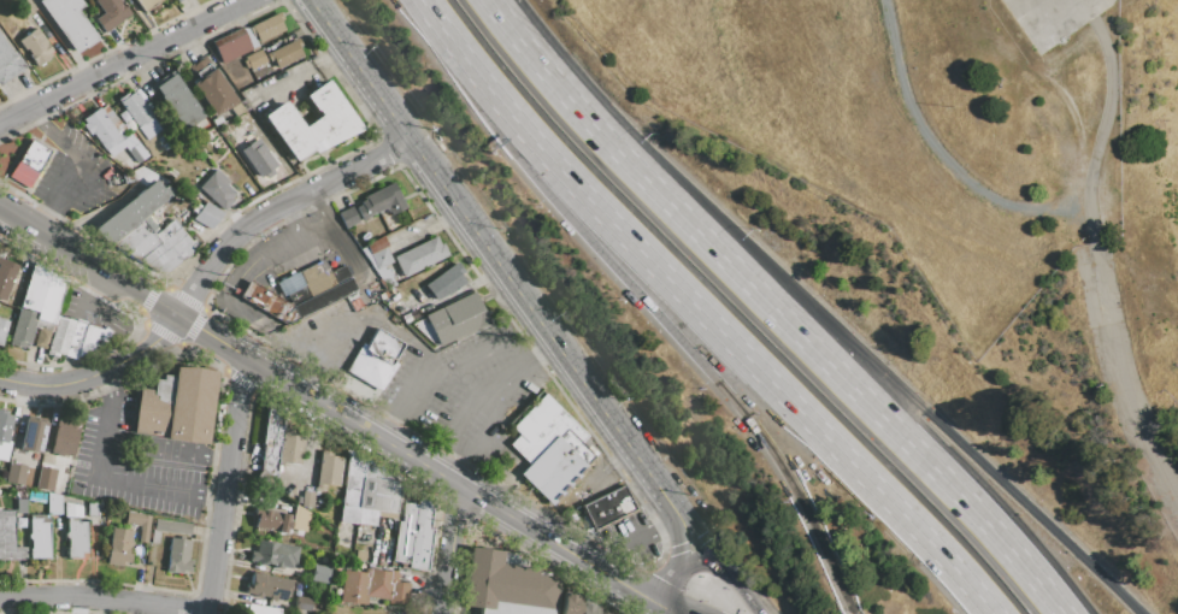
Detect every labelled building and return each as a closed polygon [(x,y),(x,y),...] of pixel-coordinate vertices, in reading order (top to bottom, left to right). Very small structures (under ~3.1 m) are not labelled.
[(36,1),(38,0),(79,0),(83,6),(77,10),(96,39),(73,54),(36,1)] [(102,13),(94,0),(121,0),(130,14),(104,33),(94,18),(102,13)] [(143,12),(135,0),(161,0),(158,2),(160,6),(152,12),(149,8),(143,12)] [(247,28),(279,12),(282,19),(279,20),(284,30),(259,43),(254,35),(252,36),(247,28)] [(256,48),(249,27),(242,29),(249,50),(256,48)] [(18,41),(35,28),(52,51),(45,57),(46,58),(35,65),(18,41)] [(213,47),(243,33),(252,49),(222,64),(213,47)] [(270,52),(298,37),(302,46),(299,47),(302,55),(278,69),(270,52)] [(25,66),(0,86),(0,38),(12,54),(14,52),(25,66)] [(245,58),(260,49),(266,61),(251,70),(245,58)] [(237,101),(213,116),(192,84),(199,78),(189,65),(205,55),(237,101)] [(171,71),(202,114),(182,129),(159,98),(154,100),(146,89),(171,71)] [(361,129),(295,161),(263,116),(284,100),(304,128),(319,116),(305,95),(326,79),(361,129)] [(134,90),(152,116),(151,117),(160,129),(146,140),(117,99),(126,93),(129,95),(134,90)] [(230,108),(243,99),(251,108),(235,116),(230,108)] [(98,107),(124,143),(107,155),(92,132),(88,135),(81,125),(84,123),(82,119),(98,107)] [(240,150),(258,137),(276,165),(258,177),(240,150)] [(8,176),(29,140),(49,152),(29,188),(8,176)] [(198,188),(216,170),(228,182),(225,184),(235,193),(230,199),(232,201),(223,211),(198,188)] [(94,229),(154,179),(160,188),(164,185),(175,191),(107,246),(94,229)] [(363,196),(393,182),(405,207),(390,214),(388,212),(385,213),(384,208),(360,219),(355,207),(360,205),(359,201),(364,200),(363,196)] [(205,202),(223,212),(210,230),(192,219),(205,202)] [(336,213),(352,206),(359,222),(344,229),(336,213)] [(172,219),(187,238),(193,232),(201,243),(163,274),(108,247),(148,216),(151,218),(149,219),(157,226),(151,231),(153,234),(172,219)] [(370,254),(365,244),(382,236),(387,246),(384,247),(370,254)] [(435,236),(438,244),(442,242),(448,255),(402,277),(393,256),(435,236)] [(370,254),(384,247),(391,261),(377,268),(370,254)] [(6,291),(0,289),(0,258),(18,265),(6,291)] [(336,284),(310,297),(305,285),(298,271),(323,259),(329,271),(336,284)] [(424,285),(457,261),(469,279),(447,295),(446,294),(435,301),(424,285)] [(351,278),(336,284),(329,271),(344,265),(351,278)] [(18,307),(30,270),(66,281),(51,332),(37,327),(34,326),(35,320),(34,320),(35,312),(18,307)] [(298,271),(305,285),(281,297),(275,283),(298,271)] [(19,293),(10,290),(16,272),(25,276),(19,293)] [(357,289),(298,318),(291,306),(310,297),(336,284),(351,278),(357,289)] [(287,303),(289,302),(291,306),(298,318),(284,324),(238,296),(248,281),(287,303)] [(473,291),(488,321),(440,346),(424,315),(473,291)] [(18,307),(35,312),(34,320),(35,320),(34,326),(28,344),(26,344),(25,348),(7,343),(18,307)] [(55,315),(84,324),(73,360),(57,355),(55,358),(45,354),(55,315)] [(8,320),(0,348),(0,318),(8,320)] [(51,332),(45,350),(33,346),(37,327),(51,332)] [(376,327),(404,344),(393,361),(390,365),(364,349),(366,346),(376,327)] [(364,349),(390,365),(393,361),(397,364),(379,390),(347,371),(361,343),(366,346),(364,349)] [(173,365),(217,371),(206,445),(160,439),(160,437),(132,433),(139,388),(152,389),(154,378),(160,379),(161,374),(172,376),(173,365)] [(379,390),(369,408),(336,389),(347,371),(379,390)] [(548,503),(518,474),(526,466),(520,460),(523,459),(508,444),(518,435),(513,431),(514,424),(543,394),(588,436),(579,443),(594,456),(548,503)] [(263,444),(261,444),(266,405),(284,413),(282,429),(279,447),(263,444)] [(7,447),(0,445),(0,409),(7,411),(6,413),(13,415),(7,447)] [(25,418),(46,423),(40,454),(18,449),(25,418)] [(49,451),(57,419),(66,421),(66,419),(79,421),(71,456),(61,455),(61,456),(53,455),(53,453),(49,451)] [(304,435),(300,465),(277,462),(279,447),(282,429),(296,430),(296,433),(304,435)] [(279,447),(277,462),(275,478),(258,476),(263,444),(279,447)] [(320,450),(332,451),(331,456),(341,457),(338,486),(324,484),(324,489),(317,488),(320,450)] [(341,506),(348,450),(365,461),(359,508),(341,506)] [(30,460),(39,461),(37,470),(29,467),(30,460)] [(359,508),(365,461),(400,482),(395,513),(359,508)] [(8,462),(26,466),(23,486),(4,482),(8,462)] [(39,466),(57,471),(52,492),(34,488),(39,466)] [(581,506),(624,485),(635,509),(593,530),(581,506)] [(302,491),(313,492),(312,508),(300,507),(302,491)] [(391,561),(396,521),(400,521),(402,503),(416,504),(417,492),(432,500),(429,529),(432,529),(428,571),(407,568),(408,563),(391,561)] [(60,514),(46,514),(46,496),(60,496),(60,514)] [(16,498),(25,498),(26,513),(16,513),(16,498)] [(87,501),(98,501),(98,516),(87,516),(87,501)] [(66,532),(66,518),(64,518),(64,502),(82,506),(82,518),(77,518),(77,521),(86,521),(86,557),(67,557),(67,539),(66,538),(65,538),(64,537),(64,536),(64,535),(64,533),(65,533),(65,532),(66,532)] [(289,531),(290,521),(294,503),(308,512),(305,533),(289,531)] [(359,508),(357,523),(340,521),(341,506),(359,508)] [(288,515),(287,520),(290,521),(289,531),(285,530),(284,535),(254,529),(257,519),(253,519),(254,507),(284,512),(284,514),(288,515)] [(395,513),(395,519),(377,516),(376,526),(357,523),(359,508),(395,513)] [(25,560),(0,560),(0,510),(14,509),(14,527),(13,527),(14,547),(25,547),(25,560)] [(149,514),(146,544),(137,543),(140,526),(124,524),(125,512),(149,514)] [(49,559),(29,559),(29,549),(26,549),(28,518),(29,515),(46,515),(46,518),(48,518),(49,559)] [(190,524),(189,535),(159,531),(159,533),(161,533),(160,544),(151,543),(152,530),(153,530),(154,519),(190,524)] [(111,527),(130,530),(129,541),(131,542),(131,545),(129,544),(126,557),(130,559),(130,560),(129,561),(128,562),(125,563),(123,563),(122,562),(122,565),(106,563),(111,527)] [(170,537),(190,539),(188,560),(192,560),(190,572),(182,571),(182,574),(165,572),(170,537)] [(298,545),(295,565),(291,563),(291,568),(281,567),(281,571),(258,567),(258,563),(248,562),(249,551),(255,553),(258,539),(298,545)] [(553,612),(552,613),(477,613),(478,608),(461,606),(470,547),(519,554),(518,559),(540,561),(537,571),(549,573),(549,577),(558,578),(553,612)] [(355,550),(365,551),(364,561),(354,560),(355,550)] [(313,565),(329,567),(326,584),(310,580),(313,565)] [(343,569),(365,572),(365,568),(389,572),(389,569),(397,571),(396,581),(410,584),(406,606),(388,603),(388,601),(366,598),(366,604),(340,601),(343,569)] [(291,578),(288,600),(249,594),(253,572),(291,578)] [(578,603),(577,613),(558,613),(561,594),(575,595),(575,603),(578,603)] [(296,597),(312,600),(310,612),(294,609),(296,597)] [(279,608),(279,613),(246,613),(245,612),(242,610),(242,608),(241,607),(241,604),(242,602),(279,608)] [(595,613),(577,613),(578,603),(591,604),(590,613),(595,613)]
